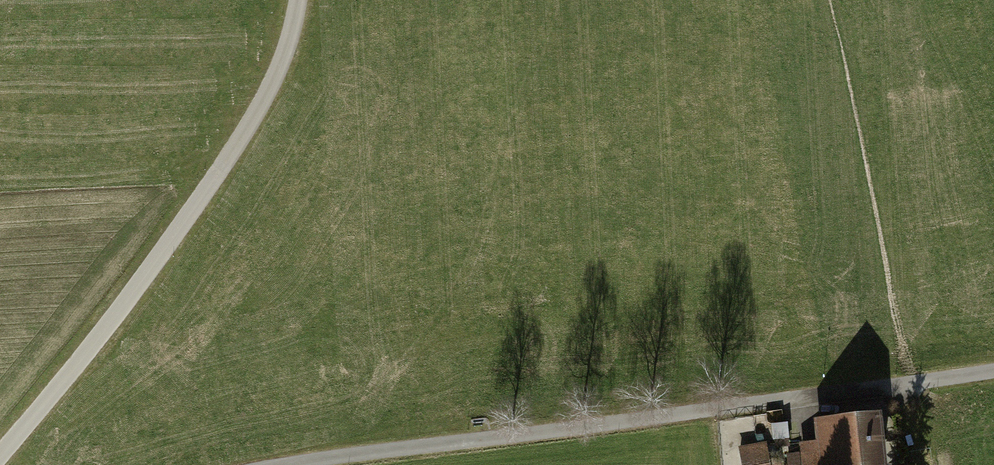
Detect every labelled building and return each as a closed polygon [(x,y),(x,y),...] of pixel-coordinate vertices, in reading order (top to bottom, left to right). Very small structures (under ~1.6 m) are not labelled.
[(875,409),(812,417),(814,440),(798,442),(799,452),(785,453),(787,464),(882,464),(875,409)] [(736,443),(738,464),(782,464),(781,456),(765,458),(762,440),(736,443)]
